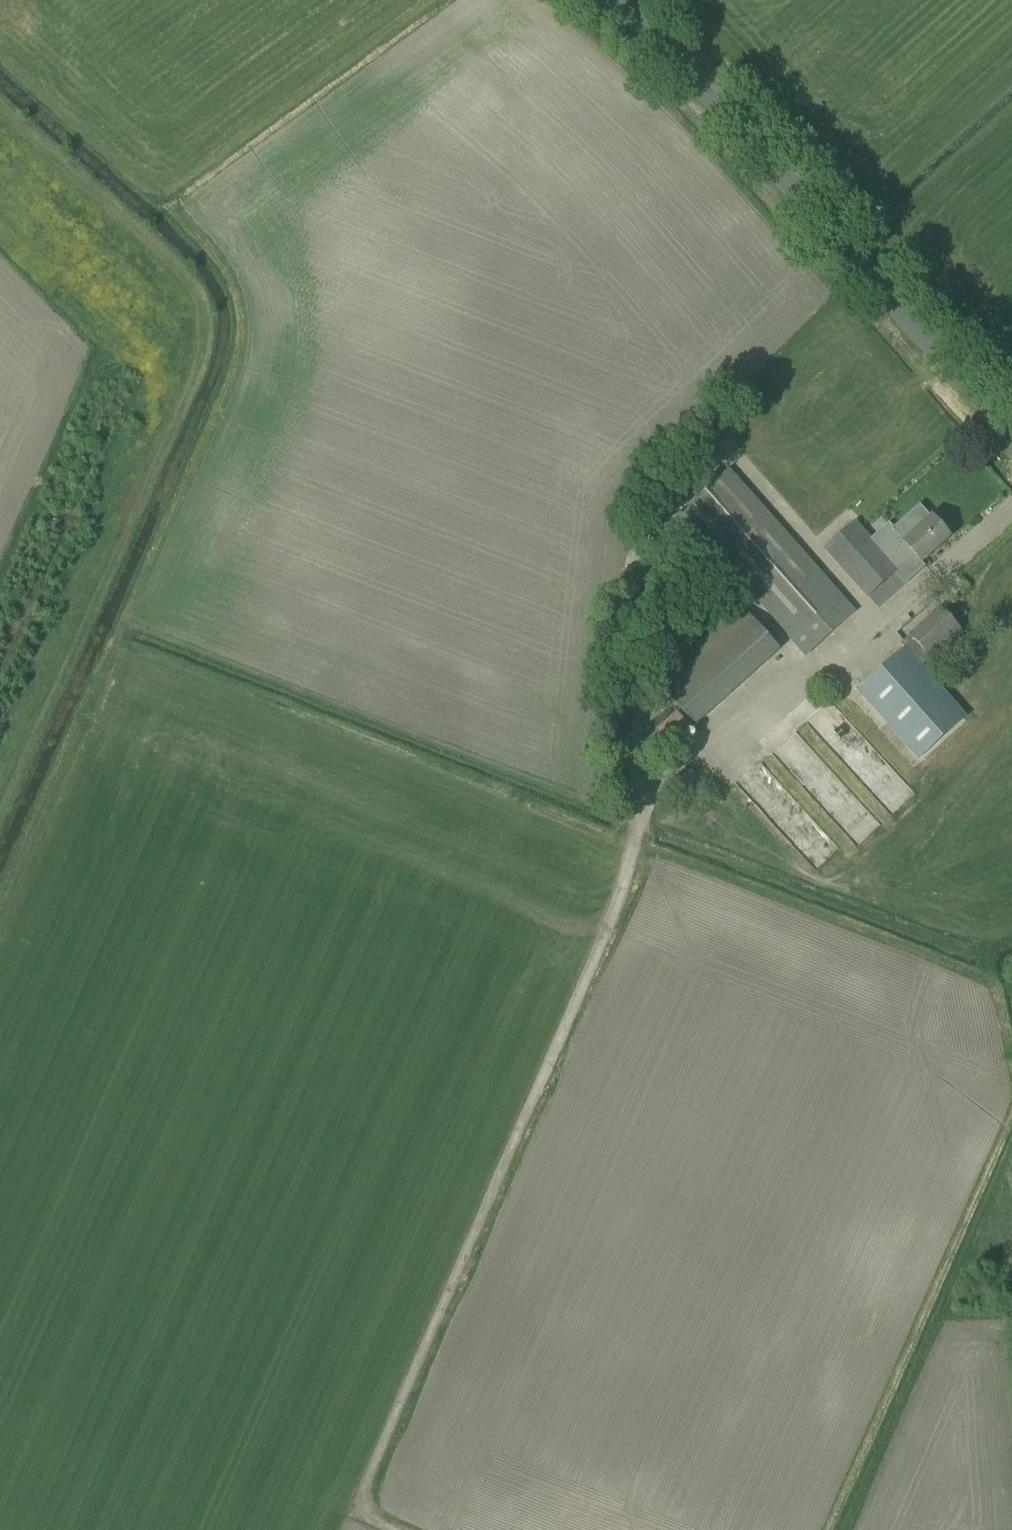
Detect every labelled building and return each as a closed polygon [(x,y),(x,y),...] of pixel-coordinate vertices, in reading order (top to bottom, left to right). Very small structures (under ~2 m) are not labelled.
[(673,520),(734,588),(740,583),(806,658),(857,613),(730,469),(673,520)] [(854,524),(825,549),(867,595),(896,570),(913,554),(922,563),(950,538),(948,536),(951,533),(943,525),(940,527),(932,518),(920,505),(892,530),(898,537),(880,553),(854,524)] [(910,635),(910,636),(900,645),(905,650),(858,692),(918,759),(966,717),(922,667),(961,632),(939,609),(910,635)] [(695,724),(781,649),(753,617),(667,692),(695,724)] [(906,617),(898,624),(902,628),(910,622),(906,617)] [(894,811),(915,792),(828,701),(763,763),(781,782),(787,777),(781,771),(789,764),(819,794),(837,777),(843,783),(856,771),(894,811)] [(845,857),(856,848),(798,780),(788,789),(845,857)]
